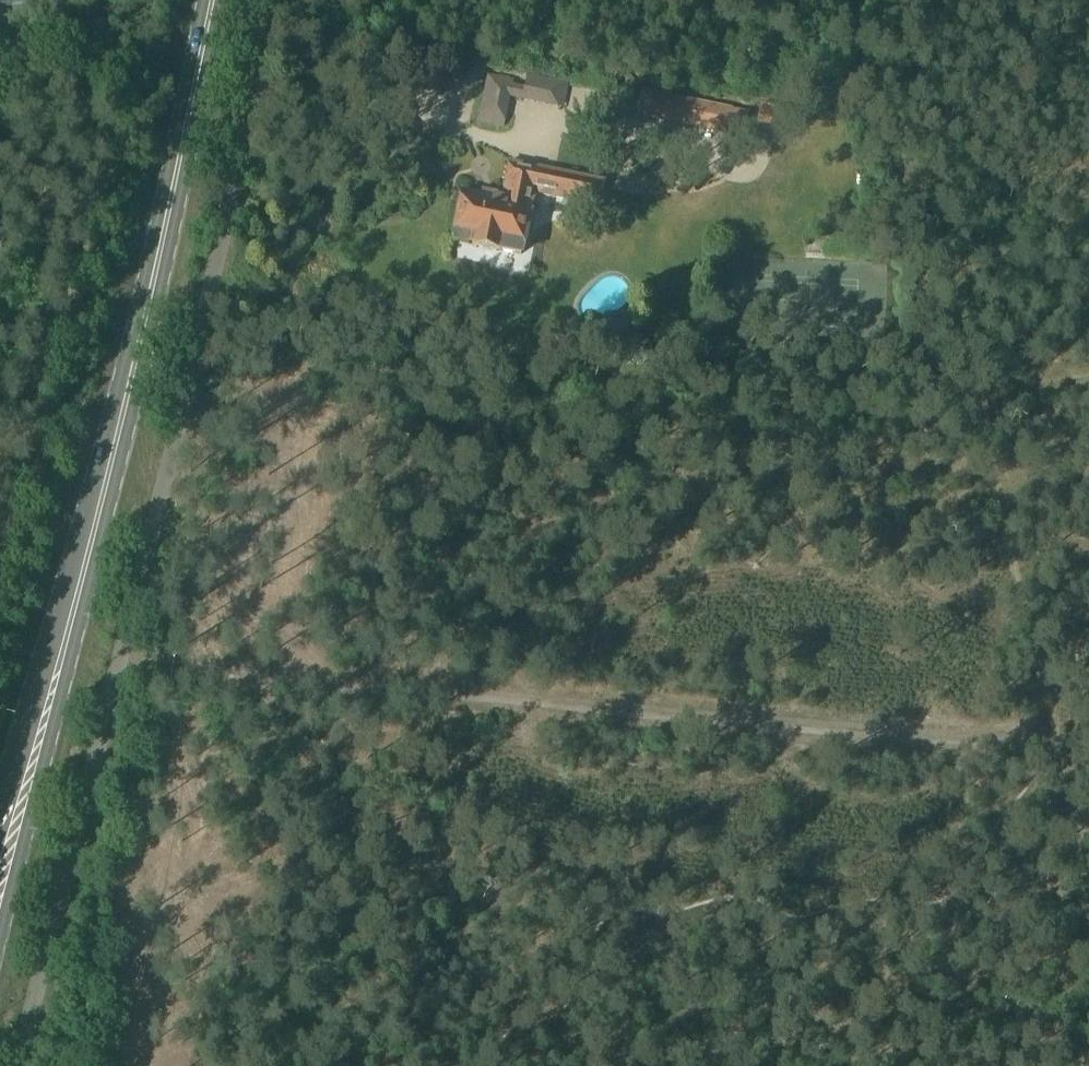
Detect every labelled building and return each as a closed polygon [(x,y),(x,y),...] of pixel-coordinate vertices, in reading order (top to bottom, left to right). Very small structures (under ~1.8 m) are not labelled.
[(12,7),(13,24),(26,23),(24,0),(0,0),(0,8),(12,7)] [(558,107),(562,81),(527,74),(524,88),(511,85),(512,80),(487,76),(478,122),(503,127),(509,97),(521,100),(522,99),(558,107)] [(636,118),(665,123),(727,136),(734,109),(704,103),(641,91),(636,118)] [(784,108),(761,106),(757,127),(782,131),(784,108)] [(600,208),(605,182),(509,163),(502,195),(482,191),(481,196),(462,192),(454,243),(524,257),(534,202),(536,202),(537,196),(600,208)]
